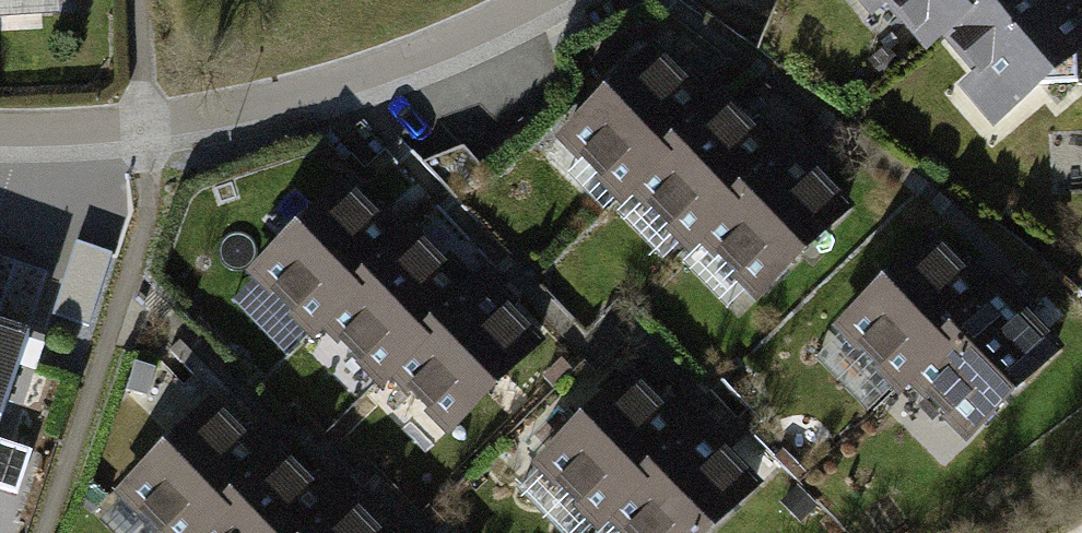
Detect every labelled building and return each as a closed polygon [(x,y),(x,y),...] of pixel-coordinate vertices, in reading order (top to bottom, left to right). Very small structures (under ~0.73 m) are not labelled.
[(50,12),(49,0),(0,0),(0,11),(50,12)] [(916,49),(971,0),(872,0),(916,49)] [(950,27),(1015,104),(1081,47),(1081,0),(983,0),(950,27)] [(752,300),(842,203),(658,34),(568,132),(752,300)] [(346,164),(266,254),(461,427),(541,337),(346,164)] [(939,236),(851,330),(973,443),(1061,349),(939,236)] [(0,302),(0,401),(31,312),(0,302)] [(627,365),(541,458),(623,532),(698,532),(750,477),(627,365)] [(230,376),(136,470),(200,532),(388,532),(230,376)]
